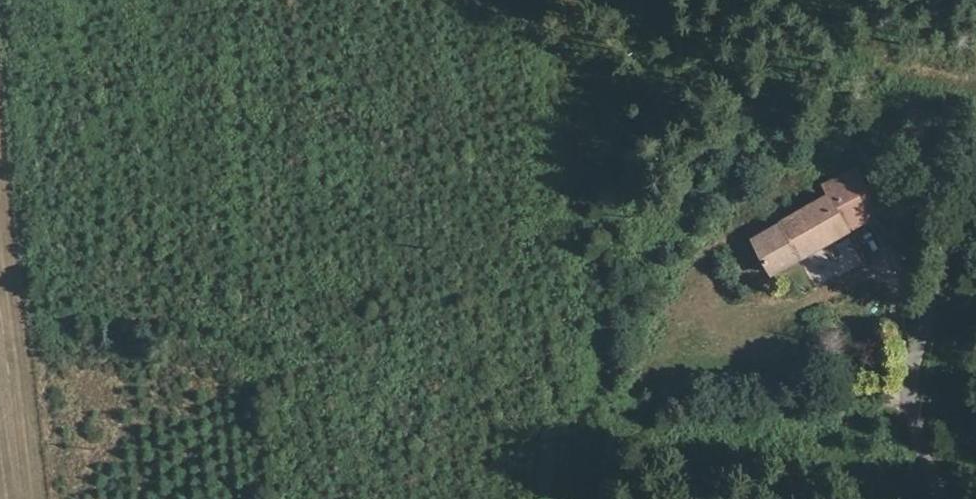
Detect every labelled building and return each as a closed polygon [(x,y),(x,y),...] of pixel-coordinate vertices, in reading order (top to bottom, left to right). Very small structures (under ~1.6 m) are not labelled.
[(766,285),(839,240),(869,221),(847,176),(815,187),(818,196),(743,241),(766,285)]
